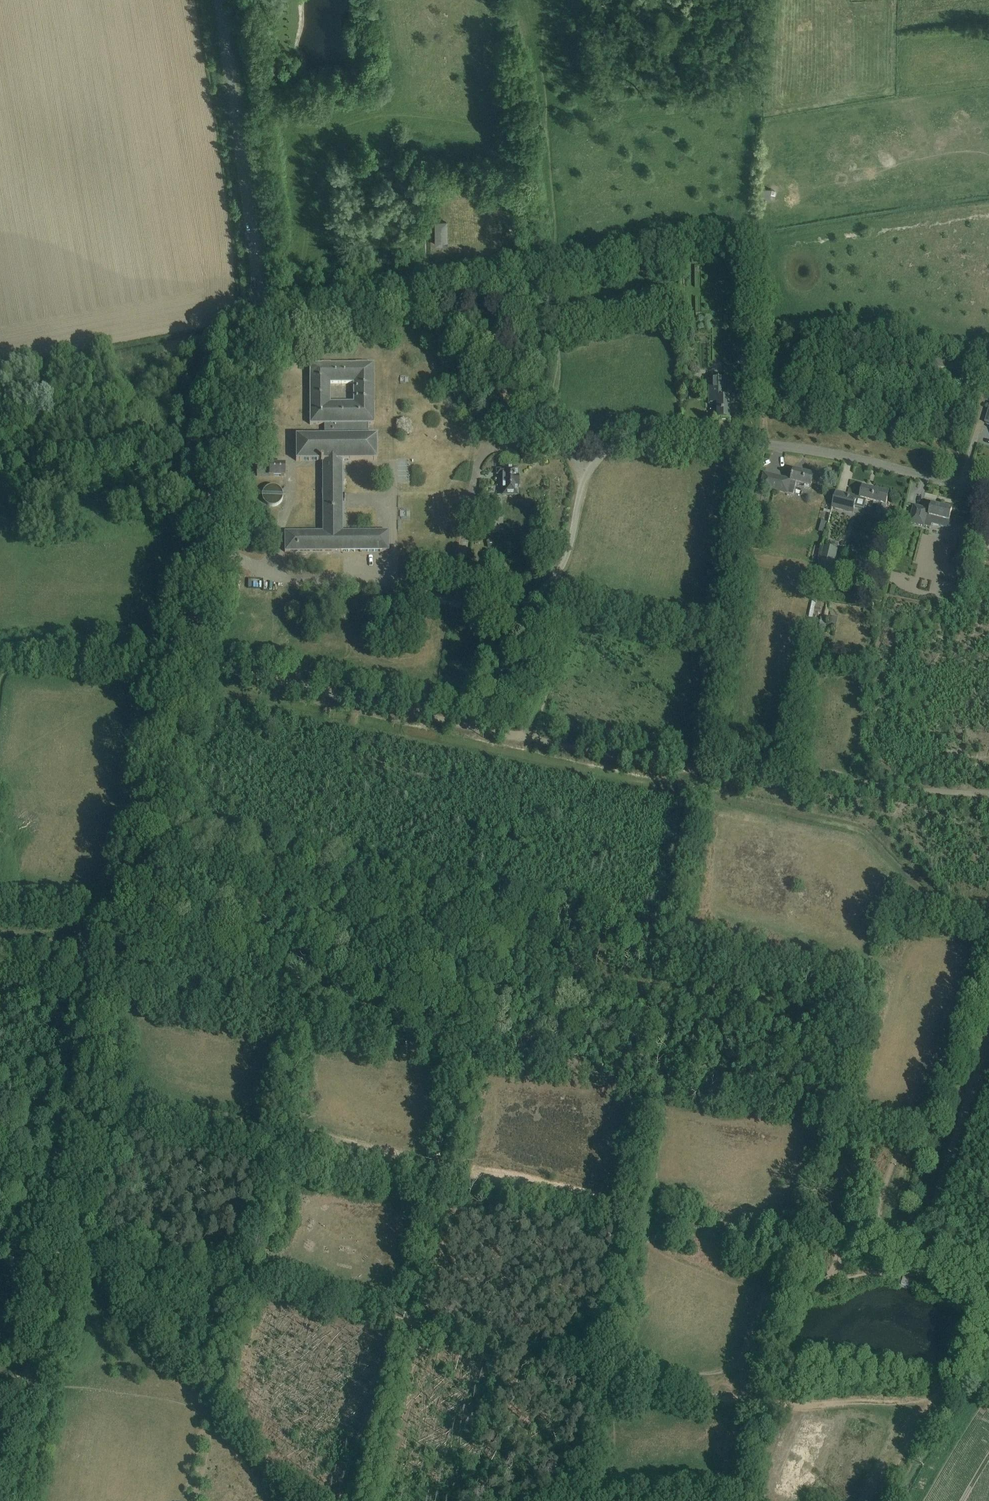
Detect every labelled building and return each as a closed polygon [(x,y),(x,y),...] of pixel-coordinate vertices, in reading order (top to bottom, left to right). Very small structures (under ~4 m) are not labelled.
[(772,188),(763,188),(763,199),(772,199),(772,188)] [(436,245),(447,245),(447,222),(436,222),(436,245)] [(285,552),(389,551),(389,532),(343,532),(342,461),(377,461),(377,435),(368,435),(368,424),(374,424),(374,364),(368,364),(356,364),(330,364),(321,364),(309,364),(310,425),(324,425),(324,436),(296,436),(296,461),(322,461),(323,532),(285,532),(285,552)] [(717,420),(728,419),(728,399),(723,399),(723,380),(709,380),(710,397),(709,397),(709,404),(716,404),(717,420)] [(269,465),(269,456),(258,456),(257,462),(256,462),(256,463),(257,463),(257,475),(256,475),(256,476),(285,476),(285,465),(269,465)] [(497,470),(497,475),(503,475),(503,495),(517,495),(517,488),(519,488),(519,477),(517,477),(517,470),(497,470)] [(781,478),(779,488),(785,490),(784,493),(793,495),(796,483),(812,487),(815,475),(794,470),(792,481),(788,480),(781,478)] [(773,476),(764,474),(761,487),(770,489),(773,476)] [(262,498),(280,504),(285,488),(267,482),(262,498)] [(836,491),(832,508),(853,514),(855,507),(864,509),(866,500),(877,503),(875,511),(884,514),(886,505),(889,494),(863,487),(861,497),(836,491)] [(769,499),(755,496),(751,512),(764,515),(769,499)] [(914,505),(910,523),(925,527),(925,525),(932,527),(933,523),(950,528),(952,519),(950,519),(952,510),(932,505),(931,509),(914,505)] [(826,531),(831,514),(825,512),(820,529),(826,531)] [(895,516),(892,526),(899,528),(901,518),(895,516)] [(498,517),(488,517),(488,534),(498,534),(498,517)] [(961,539),(957,556),(967,558),(971,542),(961,539)] [(824,545),(819,566),(833,570),(838,549),(824,545)] [(854,553),(852,561),(859,563),(861,555),(854,553)]
